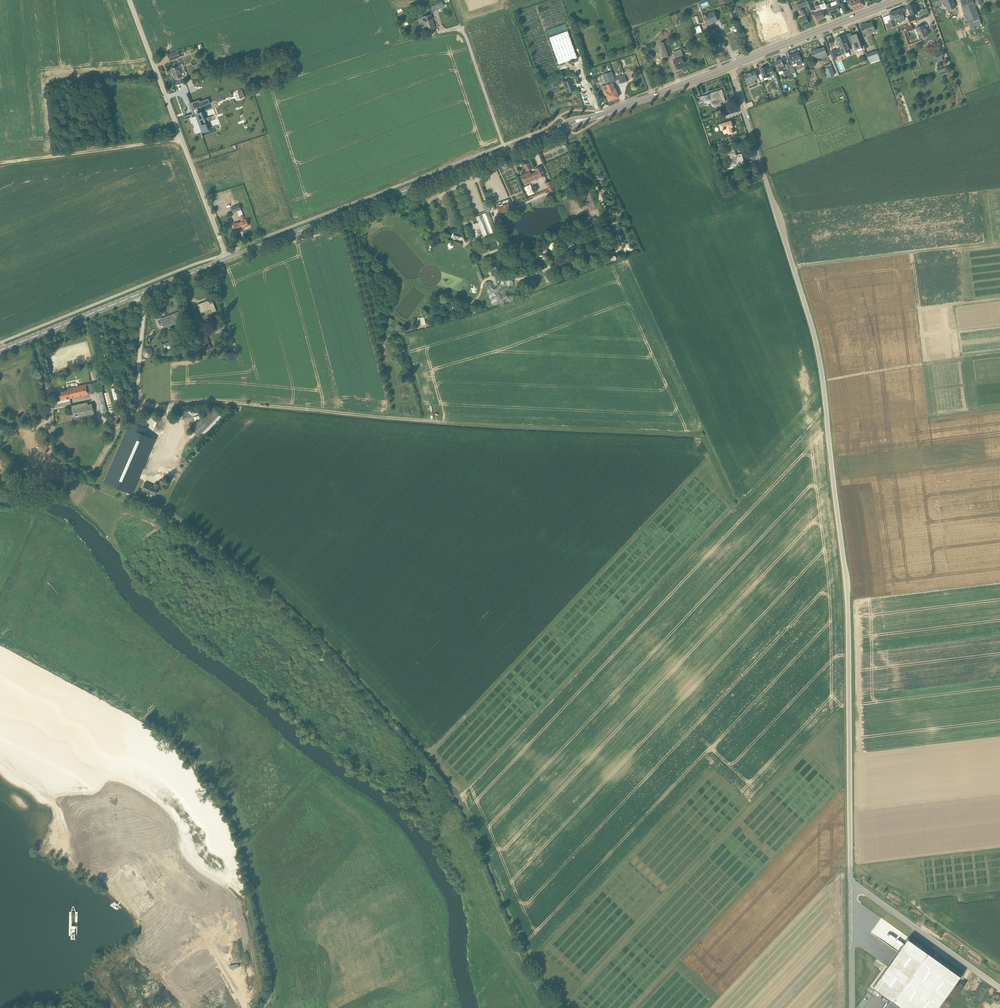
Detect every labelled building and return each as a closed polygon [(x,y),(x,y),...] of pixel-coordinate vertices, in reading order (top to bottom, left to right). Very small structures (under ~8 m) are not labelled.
[(826,5),(830,15),(840,11),(838,7),(841,6),(839,0),(835,0),(837,4),(831,7),(830,3),(826,5)] [(852,11),(864,6),(862,0),(848,0),(852,11)] [(935,6),(945,2),(948,10),(956,7),(953,0),(933,0),(935,6)] [(968,21),(971,28),(970,28),(972,31),(977,29),(975,27),(982,24),(980,17),(973,0),(961,0),(968,21)] [(446,4),(443,5),(443,2),(432,6),(433,10),(447,6),(446,4)] [(908,17),(910,22),(916,20),(914,14),(918,12),(915,3),(908,6),(911,16),(908,17)] [(767,9),(765,4),(755,8),(757,13),(767,9)] [(825,17),(820,4),(815,6),(817,9),(814,10),(817,20),(825,17)] [(803,9),(799,10),(801,15),(798,16),(802,26),(809,23),(806,16),(804,11),(803,9)] [(905,20),(901,9),(889,13),(892,19),(888,21),(889,23),(886,24),(888,29),(899,25),(897,21),(899,21),(900,22),(905,20)] [(718,20),(714,11),(703,15),(707,25),(718,20)] [(426,30),(435,28),(431,14),(422,17),(426,30)] [(776,21),(779,30),(785,28),(781,18),(776,21)] [(774,32),(780,30),(779,30),(776,21),(776,20),(770,22),(774,32)] [(867,23),(861,25),(865,35),(876,31),(872,22),(867,24),(867,23)] [(910,22),(908,23),(909,25),(905,27),(906,28),(903,29),(904,31),(906,30),(907,32),(913,29),(910,22)] [(549,35),(568,30),(567,24),(547,29),(549,35)] [(927,28),(925,24),(916,28),(920,38),(928,35),(926,29),(927,28)] [(761,27),(765,37),(770,35),(766,25),(761,27)] [(761,27),(757,29),(760,39),(765,37),(761,27)] [(752,30),(756,40),(760,39),(757,29),(752,30)] [(747,32),(751,42),(756,40),(752,30),(747,32)] [(567,32),(549,39),(558,65),(576,59),(567,32)] [(864,46),(859,33),(857,34),(857,33),(850,36),(851,37),(848,38),(851,44),(853,44),(855,49),(864,46)] [(836,50),(835,49),(831,50),(833,54),(837,53),(838,56),(843,54),(843,52),(850,49),(844,35),(837,38),(841,48),(836,50)] [(666,40),(660,43),(665,56),(671,54),(666,40)] [(724,42),(723,40),(714,43),(715,46),(714,46),(716,51),(727,47),(725,42),(724,42)] [(817,49),(811,51),(815,62),(820,60),(820,61),(823,60),(822,59),(828,57),(824,47),(818,49),(817,49)] [(880,59),(877,50),(866,54),(870,63),(880,59)] [(178,51),(168,55),(170,61),(181,57),(178,51)] [(799,52),(789,56),(792,64),(797,62),(798,64),(803,63),(799,52)] [(681,57),(680,57),(679,54),(674,56),(675,59),(673,60),(676,67),(684,64),(681,57)] [(782,59),(775,62),(779,71),(782,70),(781,66),(784,65),(782,59)] [(179,66),(171,69),(175,79),(183,76),(179,66)] [(767,66),(760,69),(763,78),(771,76),(771,75),(775,74),(772,67),(768,69),(767,66)] [(831,66),(825,69),(828,77),(834,74),(831,66)] [(790,68),(782,71),(784,76),(788,75),(790,79),(793,78),(794,79),(794,78),(790,68)] [(613,77),(611,71),(607,73),(611,83),(607,84),(610,92),(612,95),(612,96),(613,99),(618,97),(616,90),(615,90),(612,82),(615,81),(613,77)] [(758,79),(755,71),(745,75),(747,82),(751,80),(752,81),(754,80),(754,81),(758,79)] [(611,83),(607,73),(602,75),(606,84),(601,86),(605,94),(606,93),(609,101),(613,99),(612,96),(612,95),(610,92),(607,84),(611,83)] [(619,80),(621,83),(627,81),(625,75),(621,76),(621,75),(618,76),(613,77),(615,81),(619,80)] [(571,79),(563,82),(567,93),(575,90),(573,85),(576,83),(574,76),(570,77),(571,79)] [(697,98),(699,102),(705,100),(706,101),(710,102),(715,106),(719,105),(719,106),(721,105),(720,102),(725,101),(722,90),(711,93),(711,94),(710,94),(705,95),(705,96),(704,95),(697,98)] [(191,105),(190,105),(191,107),(192,109),(191,109),(192,112),(193,112),(194,116),(191,118),(192,122),(194,121),(196,127),(194,128),(196,132),(200,131),(202,137),(203,137),(200,129),(202,128),(203,131),(209,129),(207,123),(204,124),(202,118),(205,117),(203,111),(199,113),(198,108),(210,103),(208,98),(200,101),(199,100),(193,103),(193,102),(193,103),(193,104),(191,105)] [(735,132),(731,121),(719,124),(721,130),(727,129),(728,134),(735,132)] [(732,142),(727,144),(733,164),(734,167),(735,171),(746,168),(742,154),(737,156),(732,142)] [(527,171),(532,169),(529,162),(524,164),(527,171)] [(530,171),(520,176),(524,184),(539,177),(539,178),(545,175),(541,166),(535,169),(536,171),(531,174),(530,171)] [(552,180),(546,183),(549,191),(555,188),(552,180)] [(497,207),(501,215),(511,210),(508,202),(497,207)] [(231,208),(233,212),(237,211),(241,221),(233,224),(236,230),(249,226),(246,219),(245,219),(239,205),(231,208)] [(483,236),(496,231),(488,211),(476,216),(483,236)] [(477,223),(470,226),(474,235),(481,232),(477,223)] [(498,304),(500,306),(503,305),(504,301),(507,300),(510,302),(513,301),(514,297),(511,295),(508,296),(505,294),(506,291),(509,290),(509,286),(512,285),(513,281),(510,279),(507,280),(505,278),(501,279),(501,283),(497,284),(497,288),(494,288),(491,287),(492,283),(489,281),(486,282),(485,286),(488,288),(487,291),(490,293),(489,297),(492,298),(491,302),(494,305),(498,304)] [(212,298),(198,304),(200,311),(210,308),(212,312),(216,311),(212,298)] [(160,320),(163,328),(169,326),(168,323),(181,319),(178,311),(172,314),(173,314),(166,316),(167,318),(165,319),(161,320),(160,320)] [(203,326),(199,317),(192,320),(196,329),(203,326)] [(212,349),(204,329),(197,332),(205,351),(212,349)] [(172,341),(162,344),(164,350),(174,346),(172,341)] [(142,351),(148,357),(154,353),(148,346),(142,351)] [(94,392),(92,383),(68,388),(68,390),(59,392),(61,399),(69,397),(70,398),(89,394),(94,392)] [(96,393),(101,412),(107,411),(103,391),(96,393)] [(72,407),(75,421),(76,426),(96,421),(95,416),(92,403),(88,404),(87,401),(71,405),(72,407)] [(212,406),(191,429),(199,436),(200,435),(220,414),(220,413),(212,406)] [(146,429),(130,422),(104,480),(132,493),(144,464),(146,460),(155,440),(144,435),(146,429)] [(11,438),(18,436),(16,427),(8,429),(11,438)] [(145,482),(142,490),(153,495),(152,496),(154,497),(159,485),(155,483),(154,487),(151,486),(152,485),(145,482)] [(961,975),(908,937),(878,980),(876,983),(874,986),(891,999),(884,1007),(938,1007),(961,975)]
